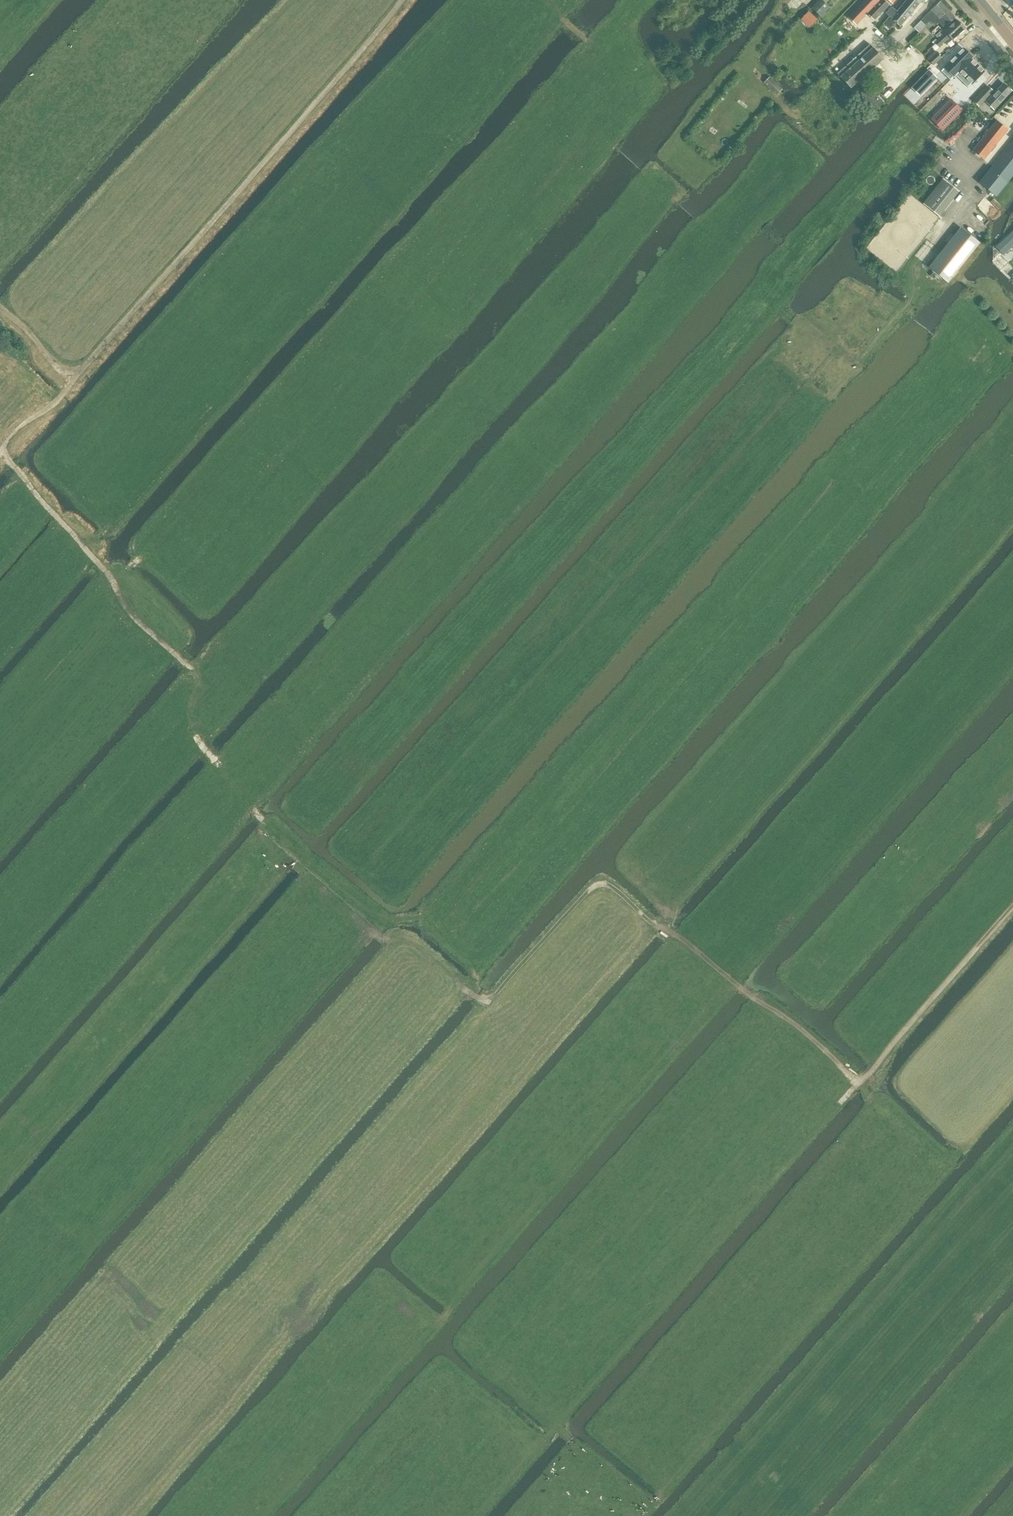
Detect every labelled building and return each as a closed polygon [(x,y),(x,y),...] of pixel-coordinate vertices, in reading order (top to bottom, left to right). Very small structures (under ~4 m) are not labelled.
[(879,0),(864,0),(848,17),(856,25),(867,13),(879,0)] [(867,13),(868,14),(867,15),(869,17),(870,16),(874,20),(889,4),(885,0),(879,0),(867,13)] [(923,0),(907,0),(902,7),(911,14),(923,0)] [(951,7),(945,0),(942,0),(914,28),(919,33),(929,22),(934,27),(939,23),(944,28),(955,18),(949,10),(951,7)] [(900,26),(911,14),(902,7),(897,12),(892,7),(886,14),(890,17),(883,24),(889,29),(895,22),(900,26)] [(948,37),(952,40),(964,29),(957,20),(944,31),(946,33),(943,36),(942,35),(938,39),(939,40),(935,43),(938,47),(946,40),(946,39),(948,37)] [(873,48),(870,44),(838,74),(841,77),(851,88),(884,59),(873,48)] [(955,75),(971,59),(972,57),(963,48),(941,71),(945,76),(950,80),(955,75)] [(935,66),(942,58),(942,57),(937,53),(929,61),(935,66)] [(973,60),(971,59),(955,75),(962,82),(967,87),(971,84),(984,71),(976,64),(977,63),(973,60)] [(928,70),(912,88),(920,95),(936,78),(928,70)] [(994,110),(1012,92),(1004,84),(995,93),(988,87),(974,102),(979,106),(984,101),(994,110)] [(931,119),(942,130),(962,110),(951,99),(931,119)] [(984,160),(1009,130),(997,121),(973,151),(984,160)] [(979,183),(997,197),(1012,176),(1012,141),(979,183)] [(939,217),(959,192),(943,178),(923,203),(939,217)] [(949,283),(980,243),(960,227),(929,267),(949,283)]
